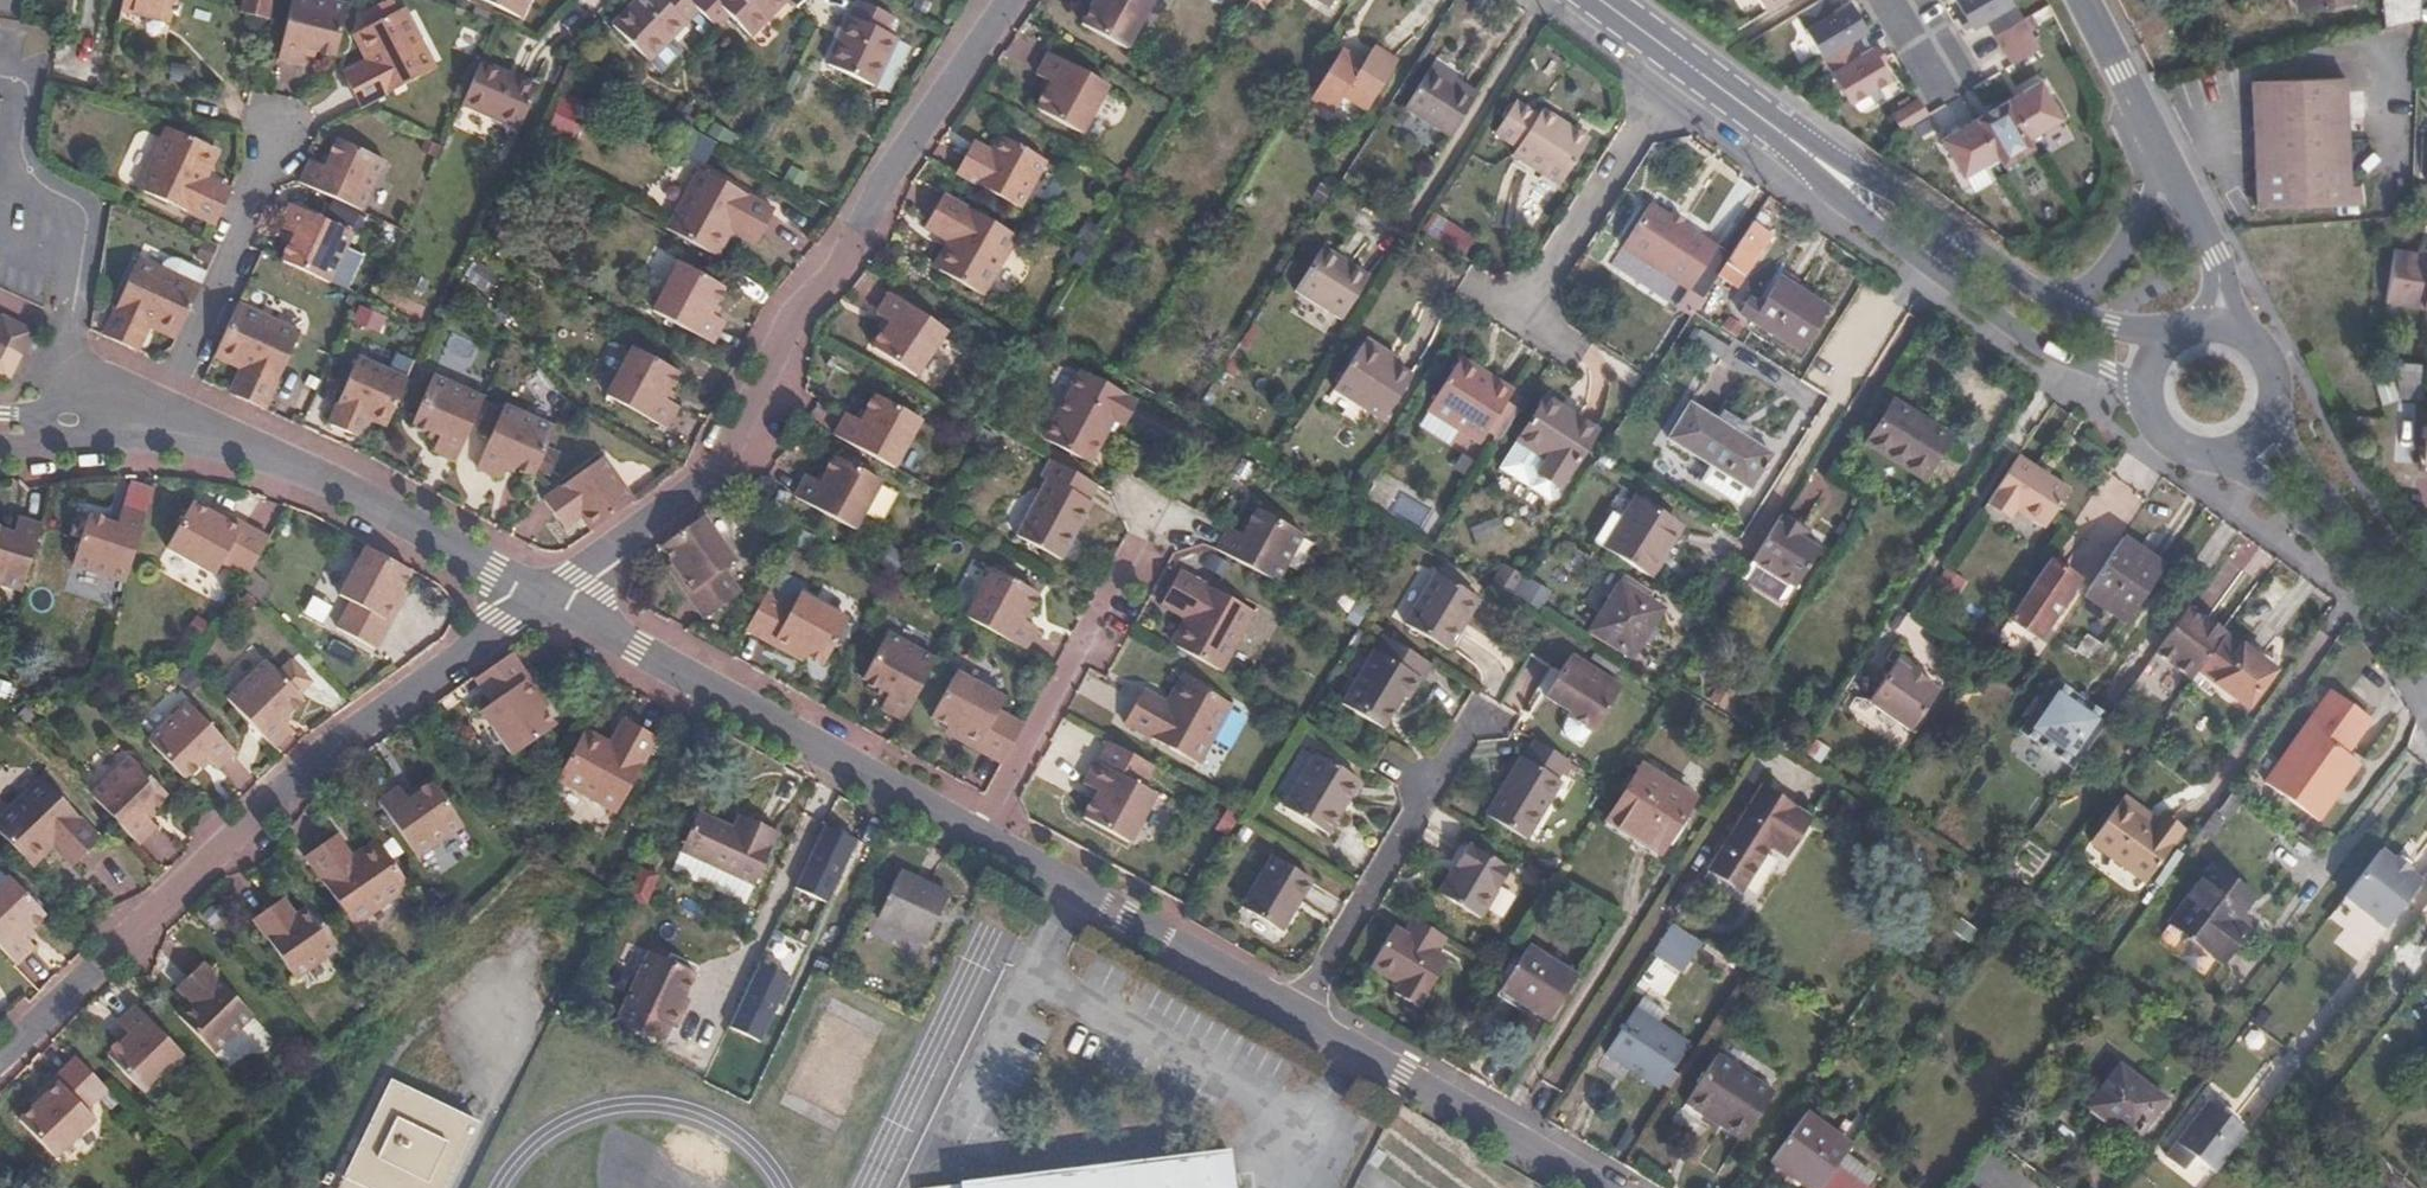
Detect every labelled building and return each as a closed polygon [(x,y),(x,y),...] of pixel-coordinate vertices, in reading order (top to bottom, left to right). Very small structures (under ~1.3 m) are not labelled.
[(119,23),(141,28),(145,15),(170,20),(175,0),(125,0),(119,23)] [(264,21),(270,0),(255,0),(251,18),(264,21)] [(264,21),(268,22),(272,0),(270,0),(264,21)] [(319,0),(298,0),(283,55),(298,59),(319,0)] [(353,6),(332,0),(319,0),(298,59),(307,62),(312,46),(340,54),(353,6)] [(512,25),(526,0),(472,0),(512,25)] [(642,60),(656,33),(678,45),(702,19),(720,37),(732,24),(752,44),(791,5),(786,0),(725,0),(717,8),(707,0),(699,0),(690,9),(680,0),(668,0),(662,6),(656,0),(652,0),(617,38),(642,60)] [(1081,22),(1126,47),(1151,0),(1093,0),(1081,22)] [(1328,10),(1334,0),(1312,0),(1328,10)] [(1824,54),(1850,37),(1868,26),(1852,0),(1845,0),(1832,8),(1827,0),(1813,0),(1797,10),(1824,54)] [(2022,14),(2014,0),(1957,0),(1972,25),(1986,16),(1995,30),(2022,14)] [(2357,0),(2294,0),(2297,12),(2357,0)] [(2384,30),(2420,22),(2419,0),(2385,0),(2384,30)] [(894,19),(860,3),(828,66),(873,89),(898,41),(886,35),(894,19)] [(360,103),(361,103),(435,68),(406,6),(360,28),(375,61),(347,75),(360,103)] [(2031,28),(2022,14),(1995,30),(2004,45),(2031,28)] [(2041,43),(2031,28),(2004,45),(2014,59),(2041,43)] [(656,33),(642,60),(654,71),(676,47),(678,45),(656,33)] [(1850,37),(1824,54),(1852,100),(1893,75),(1873,43),(1860,52),(1850,37)] [(676,47),(654,71),(665,81),(688,57),(676,47)] [(1107,84),(1049,51),(1037,74),(1051,83),(1037,110),(1080,133),(1107,84)] [(1361,68),(1339,53),(1312,98),(1334,111),(1345,93),(1366,109),(1394,65),(1372,51),(1361,68)] [(193,83),(194,66),(170,64),(168,82),(193,83)] [(540,97),(476,67),(458,108),(522,137),(540,97)] [(1402,108),(1446,137),(1474,92),(1455,81),(1450,86),(1426,69),(1402,108)] [(2006,97),(2028,135),(2064,114),(2041,76),(2006,97)] [(2352,203),(2346,80),(2254,84),(2257,204),(2352,203)] [(1919,94),(1894,110),(1904,126),(1929,109),(1919,94)] [(2003,160),(2033,142),(2028,135),(2006,97),(1976,115),(1998,151),(2003,160)] [(1514,149),(1509,157),(1555,187),(1585,142),(1566,129),(1562,135),(1551,129),(1555,122),(1537,112),(1533,117),(1511,103),(1491,134),(1514,149)] [(1965,171),(1998,151),(1976,115),(1943,134),(1965,171)] [(136,187),(214,223),(227,194),(189,176),(203,143),(166,125),(136,187)] [(956,173),(1021,208),(1050,151),(1004,126),(991,149),(973,140),(956,173)] [(306,183),(365,214),(391,165),(344,140),(329,166),(318,160),(306,183)] [(664,226),(710,250),(729,218),(757,233),(773,206),(698,165),(664,226)] [(928,223),(957,241),(939,272),(985,297),(1020,237),(944,195),(928,223)] [(281,255),(330,281),(355,232),(296,199),(285,222),(296,228),(281,255)] [(1717,250),(1650,205),(1623,247),(1689,292),(1717,250)] [(1770,234),(1753,221),(1712,284),(1719,289),(1732,269),(1744,276),(1770,234)] [(2425,306),(2426,293),(2426,252),(2396,246),(2387,299),(2425,306)] [(1366,279),(1321,250),(1293,294),(1339,323),(1366,279)] [(141,314),(164,326),(181,275),(132,253),(97,332),(128,345),(141,314)] [(721,285),(677,259),(650,308),(710,340),(722,317),(708,310),(721,285)] [(164,326),(175,331),(198,283),(181,275),(164,326)] [(1799,350),(1827,310),(1781,277),(1753,320),(1799,350)] [(889,290),(875,312),(890,322),(873,346),(916,375),(947,330),(889,290)] [(241,299),(220,347),(252,361),(239,390),(267,404),(302,327),(241,299)] [(29,348),(38,328),(6,313),(0,324),(0,343),(25,356),(29,348)] [(1383,356),(1361,342),(1330,389),(1380,424),(1408,379),(1380,361),(1383,356)] [(25,356),(0,343),(0,376),(12,383),(25,356)] [(675,368),(631,344),(605,391),(664,423),(676,400),(663,392),(675,368)] [(391,425),(412,380),(362,356),(332,422),(356,433),(366,414),(391,425)] [(1479,442),(1487,430),(1506,401),(1513,390),(1461,357),(1428,409),(1479,442)] [(2422,363),(2369,361),(2385,404),(2396,398),(2421,401),(2422,363)] [(1126,401),(1075,370),(1040,435),(1085,461),(1108,420),(1115,422),(1126,401)] [(456,459),(483,396),(432,376),(412,423),(439,435),(434,450),(456,459)] [(1581,411),(1552,392),(1507,458),(1558,491),(1568,476),(1571,478),(1598,435),(1576,420),(1581,411)] [(834,433),(894,466),(919,417),(876,395),(862,420),(847,411),(834,433)] [(1487,430),(1500,440),(1520,409),(1506,401),(1487,430)] [(536,473),(557,425),(505,404),(478,466),(501,476),(508,461),(536,473)] [(1750,487),(1771,454),(1690,405),(1670,438),(1711,463),(1750,487)] [(1942,490),(1969,450),(1911,414),(1885,455),(1942,490)] [(590,529),(593,528),(632,498),(599,454),(542,498),(555,517),(573,505),(590,529)] [(2070,489),(2018,454),(1991,497),(2013,512),(2018,506),(2047,525),(2070,489)] [(834,459),(819,486),(804,478),(793,500),(852,533),(878,484),(834,459)] [(1093,485),(1044,459),(1035,475),(1041,479),(1010,534),(1057,561),(1070,537),(1066,534),(1093,485)] [(1750,487),(1711,463),(1697,483),(1737,507),(1750,487)] [(1627,493),(1594,542),(1649,575),(1681,526),(1627,493)] [(252,574),(274,535),(232,514),(228,519),(195,500),(171,545),(220,572),(227,560),(252,574)] [(128,580),(148,514),(125,507),(119,523),(92,515),(76,563),(128,580)] [(1217,548),(1277,582),(1302,537),(1258,512),(1243,537),(1226,528),(1217,548)] [(1779,512),(1750,559),(1794,588),(1818,549),(1800,537),(1805,528),(1779,512)] [(44,522),(21,515),(17,531),(0,526),(0,581),(24,588),(44,522)] [(734,560),(703,515),(662,544),(681,574),(674,580),(700,620),(737,593),(722,569),(734,560)] [(2163,567),(2122,538),(2083,596),(2124,623),(2163,567)] [(416,570),(370,544),(344,593),(355,599),(342,625),(381,647),(403,606),(398,603),(416,570)] [(2078,579),(2049,559),(2010,616),(2037,636),(2078,579)] [(967,616),(1027,648),(1037,627),(1024,618),(1037,594),(993,570),(967,616)] [(1177,646),(1223,671),(1256,611),(1182,570),(1165,598),(1195,615),(1177,646)] [(1406,624),(1449,650),(1481,599),(1438,573),(1406,624)] [(1529,581),(1522,575),(1508,598),(1517,602),(1529,581)] [(1589,629),(1630,656),(1662,609),(1620,582),(1589,629)] [(791,609),(765,594),(745,633),(784,655),(789,651),(821,668),(845,623),(798,596),(791,609)] [(2226,634),(2188,606),(2154,654),(2191,681),(2199,670),(2226,634)] [(2243,646),(2226,634),(2199,670),(2248,706),(2275,669),(2258,657),(2243,646)] [(1436,664),(1388,635),(1345,703),(1385,728),(1405,696),(1410,699),(1422,679),(1425,680),(1436,664)] [(879,710),(901,722),(934,662),(887,636),(863,680),(888,694),(879,710)] [(2246,641),(2243,646),(2258,657),(2262,653),(2261,647),(2252,641),(2246,641)] [(544,692),(516,651),(479,677),(496,701),(486,708),(518,753),(559,725),(539,695),(544,692)] [(1589,729),(1618,684),(1569,652),(1543,694),(1566,709),(1563,713),(1589,729)] [(1911,726),(1936,688),(1923,678),(1926,674),(1908,661),(1904,665),(1891,657),(1866,696),(1911,726)] [(230,698),(277,748),(296,729),(286,716),(306,696),(271,658),(230,698)] [(1001,765),(1022,728),(996,714),(1002,699),(953,673),(929,720),(962,737),(959,743),(1001,765)] [(2041,744),(2076,694),(2054,679),(2020,729),(2041,744)] [(1171,713),(1141,695),(1125,724),(1200,767),(1233,706),(1189,680),(1171,713)] [(10,708),(16,686),(0,682),(0,705),(10,708)] [(2348,749),(2373,714),(2334,685),(2266,779),(2320,817),(2361,759),(2348,749)] [(2109,718),(2076,694),(2041,744),(2074,767),(2109,718)] [(150,740),(186,778),(209,755),(222,767),(239,750),(193,701),(150,740)] [(586,732),(561,778),(622,811),(663,736),(635,721),(618,750),(586,732)] [(1554,776),(1565,758),(1532,738),(1521,754),(1518,753),(1482,812),(1521,837),(1557,778),(1554,776)] [(1147,789),(1157,767),(1113,743),(1101,764),(1098,764),(1084,784),(1100,793),(1086,821),(1131,845),(1158,796),(1147,789)] [(1329,832),(1362,779),(1319,753),(1287,806),(1329,832)] [(94,795),(141,845),(160,825),(149,814),(171,792),(135,755),(94,795)] [(1661,852),(1697,799),(1641,763),(1605,817),(1661,852)] [(0,818),(0,829),(30,861),(58,835),(81,860),(104,838),(46,776),(0,818)] [(439,782),(414,798),(403,785),(382,799),(422,856),(467,825),(439,782)] [(1787,856),(1810,820),(1763,789),(1713,868),(1742,888),(1772,845),(1787,856)] [(2145,881),(2177,837),(2123,797),(2091,842),(2145,881)] [(737,815),(701,798),(683,838),(759,874),(784,821),(743,802),(737,815)] [(826,901),(855,838),(823,824),(794,887),(826,901)] [(357,924),(414,886),(385,844),(354,864),(336,836),(310,854),(357,924)] [(759,874),(683,838),(673,858),(749,894),(759,874)] [(1502,871),(1506,864),(1465,839),(1436,886),(1477,912),(1487,895),(1502,871)] [(2392,860),(2378,850),(2343,896),(2384,928),(2419,881),(2406,870),(2408,868),(2394,858),(2392,860)] [(1285,931),(1315,880),(1275,855),(1244,906),(1285,931)] [(2238,919),(2255,895),(2216,866),(2175,921),(2225,959),(2249,928),(2238,919)] [(947,894),(899,869),(876,914),(924,938),(947,894)] [(1517,880),(1502,871),(1487,895),(1503,905),(1517,880)] [(0,885),(0,943),(19,963),(37,945),(27,932),(48,912),(12,874),(0,885)] [(298,977),(343,946),(314,904),(291,920),(279,902),(258,916),(298,977)] [(1432,949),(1441,934),(1408,913),(1400,929),(1390,923),(1366,960),(1392,978),(1388,986),(1413,1003),(1443,956),(1432,949)] [(1692,983),(1713,953),(1673,928),(1655,958),(1692,983)] [(1541,1013),(1569,971),(1524,943),(1497,984),(1541,1013)] [(676,1029),(685,1009),(682,1007),(697,973),(653,953),(620,1024),(666,1044),(674,1027),(676,1029)] [(182,1013),(218,1052),(257,1014),(206,961),(188,978),(202,994),(182,1013)] [(759,1040),(789,975),(759,962),(729,1026),(759,1040)] [(1576,975),(1569,971),(1541,1013),(1548,1017),(1576,975)] [(147,1091),(185,1054),(138,1005),(122,1021),(133,1033),(112,1053),(147,1091)] [(1653,1091),(1684,1046),(1632,1011),(1602,1055),(1653,1091)] [(88,1108),(110,1087),(79,1056),(45,1088),(49,1093),(23,1118),(58,1156),(98,1118),(88,1108)] [(1686,1100),(1712,1117),(1742,1072),(1716,1057),(1686,1100)] [(2136,1140),(2167,1101),(2120,1065),(2090,1105),(2136,1140)] [(1742,1072),(1712,1117),(1743,1136),(1773,1092),(1742,1072)] [(479,1127),(389,1085),(340,1187),(450,1187),(479,1127)] [(2216,1170),(2248,1130),(2208,1100),(2166,1156),(2183,1170),(2195,1154),(2216,1170)] [(1820,1187),(1836,1166),(1850,1147),(1805,1113),(1770,1160),(1789,1174),(1794,1168),(1820,1187)] [(932,1187),(1236,1187),(1231,1150),(932,1187)] [(1836,1166),(1820,1187),(1866,1187),(1836,1166)] [(326,1177),(321,1187),(331,1187),(334,1182),(326,1177)]
